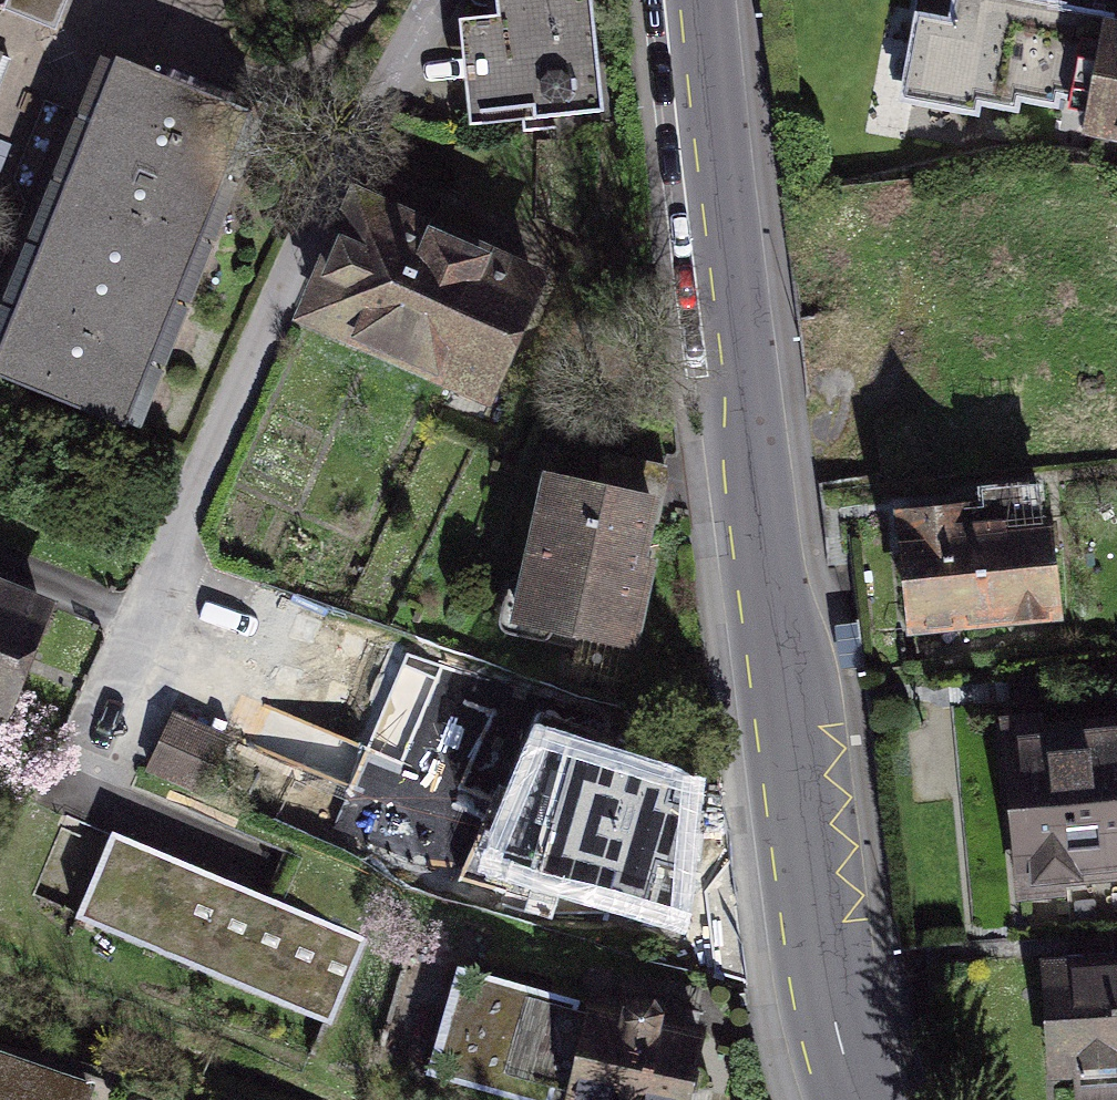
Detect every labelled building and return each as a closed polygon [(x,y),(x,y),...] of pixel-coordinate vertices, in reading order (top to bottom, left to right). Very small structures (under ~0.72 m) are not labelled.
[(456,33),(467,135),(601,121),(588,0),(542,0),(497,5),(499,29),(456,33)] [(1061,0),(939,0),(918,84),(1077,122),(1104,10),(1061,0)] [(882,21),(874,106),(901,108),(909,24),(882,21)] [(1106,22),(1085,129),(1116,135),(1116,24),(1106,22)] [(113,79),(0,354),(0,393),(127,445),(254,137),(113,79)] [(572,288),(354,205),(301,344),(518,427),(572,288)] [(662,512),(528,487),(500,630),(634,656),(662,512)] [(1051,518),(894,528),(902,649),(1059,639),(1051,518)] [(0,602),(0,731),(7,734),(52,623),(0,602)] [(176,712),(144,770),(200,799),(231,741),(176,712)] [(993,724),(1007,890),(1116,880),(1116,713),(993,724)] [(707,798),(564,780),(548,909),(691,927),(707,798)] [(388,951),(119,843),(86,926),(354,1034),(388,951)] [(1037,963),(1042,1085),(1116,1081),(1116,959),(1037,963)] [(459,972),(431,1084),(496,1099),(694,1099),(710,1035),(459,972)] [(0,1067),(0,1099),(96,1099),(0,1067)]
